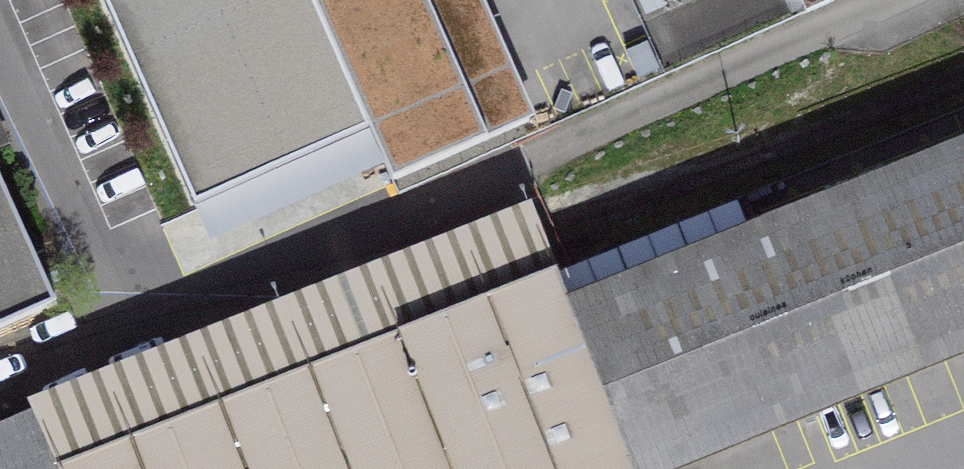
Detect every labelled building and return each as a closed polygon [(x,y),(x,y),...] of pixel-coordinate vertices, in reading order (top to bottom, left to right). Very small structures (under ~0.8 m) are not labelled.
[(484,0),(102,0),(195,210),(369,133),(393,186),(538,122),(484,0)] [(963,370),(963,150),(580,301),(646,468),(712,468),(963,370)] [(53,309),(0,189),(0,334),(53,309)] [(29,414),(53,468),(66,468),(557,277),(532,208),(450,241),(27,409),(29,414)] [(66,468),(631,468),(557,277),(66,468)] [(0,427),(0,468),(53,468),(29,414),(0,427)]
